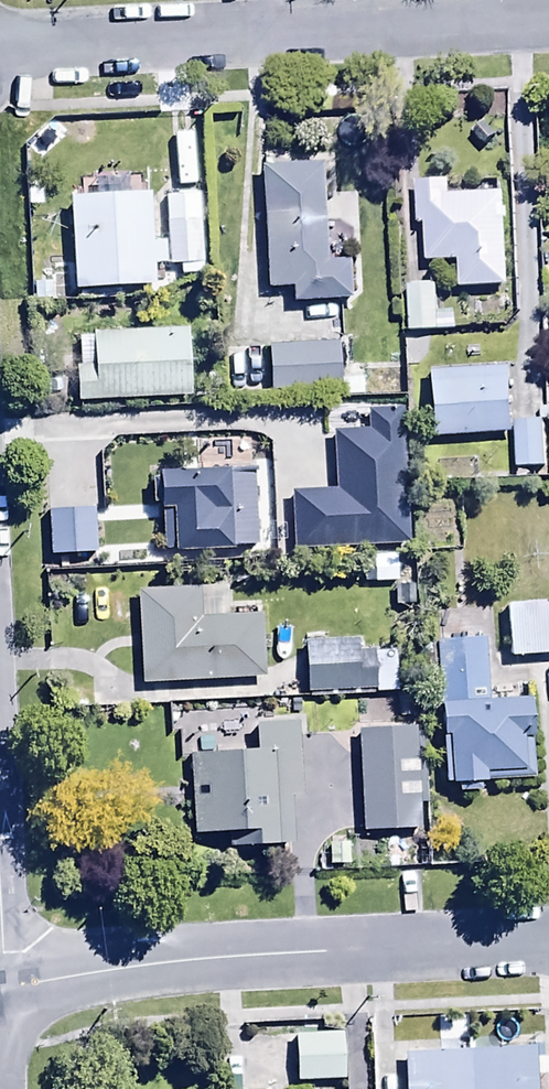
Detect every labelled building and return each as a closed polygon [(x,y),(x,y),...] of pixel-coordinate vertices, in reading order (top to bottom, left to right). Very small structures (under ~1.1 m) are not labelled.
[(326,167),(259,170),(265,292),(290,291),(291,306),(357,303),(355,262),(331,263),(326,167)] [(506,287),(502,195),(448,198),(447,181),(413,183),(415,228),(424,228),(425,266),(456,264),(457,289),(506,287)] [(92,199),(67,200),(72,293),(152,289),(151,271),(164,270),(163,244),(150,244),(148,196),(129,197),(129,186),(91,188),(92,199)] [(199,222),(166,223),(167,269),(181,268),(181,278),(200,278),(199,222)] [(73,371),(74,405),(189,400),(186,331),(89,335),(90,341),(77,341),(78,370),(73,371)] [(265,349),(268,399),(339,396),(337,346),(265,349)] [(427,372),(430,438),(510,435),(507,369),(427,372)] [(542,424),(513,425),(515,464),(544,463),(542,424)] [(254,550),(253,453),(223,453),(223,472),(159,473),(159,554),(231,554),(231,550),(254,550)] [(339,544),(335,478),(300,480),(300,494),(280,495),(283,547),(339,544)] [(134,594),(139,687),(262,680),(259,615),(225,617),(224,589),(134,594)] [(507,660),(548,657),(548,605),(503,608),(507,660)] [(374,668),(373,641),(302,644),(304,698),(400,694),(399,667),(374,668)] [(485,643),(435,645),(442,785),(454,786),(454,796),(478,795),(477,786),(533,783),(529,701),(487,703),(485,643)] [(255,754),(188,757),(192,836),(225,834),(225,849),(291,845),(289,799),(303,798),(299,725),(253,728),(255,754)] [(416,807),(426,806),(423,730),(356,733),(360,835),(417,833),(416,807)] [(327,844),(327,868),(351,869),(351,844),(327,844)] [(294,1037),(294,1083),(344,1082),(343,1036),(294,1037)] [(467,1054),(403,1055),(404,1088),(536,1088),(536,1081),(546,1080),(545,1058),(533,1058),(533,1053),(497,1054),(497,1038),(467,1039),(467,1054)]
